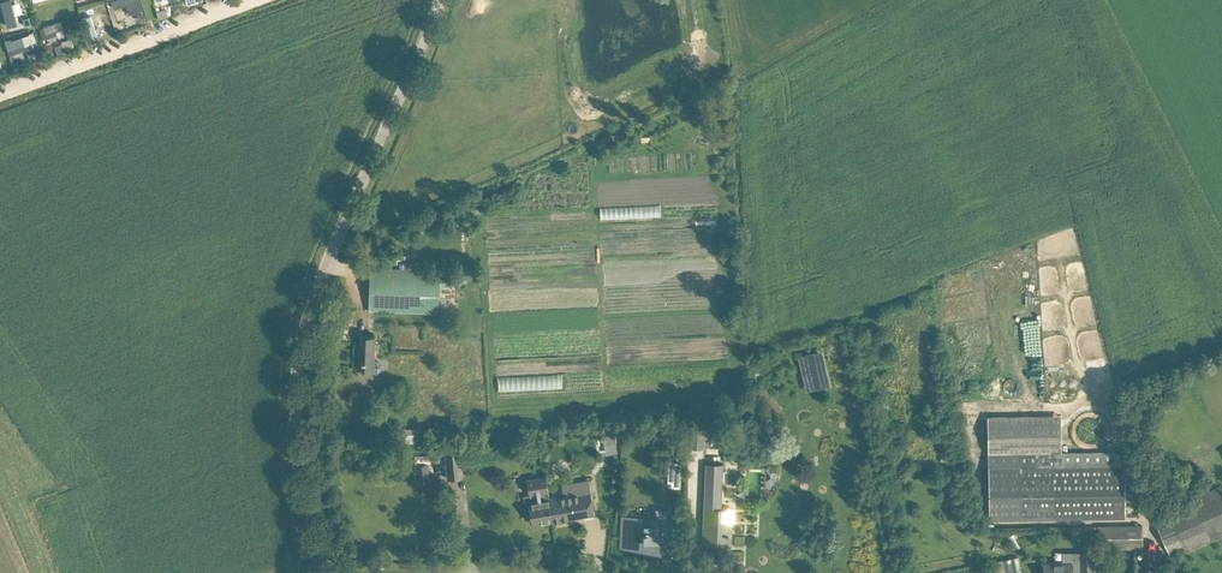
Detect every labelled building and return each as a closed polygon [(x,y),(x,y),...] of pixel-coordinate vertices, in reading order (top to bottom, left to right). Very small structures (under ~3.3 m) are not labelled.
[(439,313),(441,270),(371,267),(370,310),(439,313)] [(374,360),(375,335),(360,334),(360,343),(355,342),(354,368),(366,368),(366,372),(378,372),(378,360),(374,360)] [(988,416),(989,452),(1062,451),(1061,414),(988,416)] [(690,425),(689,447),(704,448),(705,426),(690,425)] [(615,435),(603,437),(606,456),(618,454),(615,435)] [(445,452),(448,478),(463,476),(460,450),(445,452)] [(988,452),(989,518),(1125,516),(1125,464),(1122,464),(1122,450),(1062,451),(989,452),(988,452)] [(411,462),(418,475),(429,469),(422,456),(411,462)] [(723,463),(705,462),(702,534),(706,534),(705,544),(732,545),(733,532),(732,532),(733,520),(720,520),(721,509),(722,509),(723,463)] [(549,498),(550,497),(546,475),(527,478),(530,494),(531,498),(526,500),(528,510),(531,509),(532,513),(531,513),(533,523),(552,519),(549,498)] [(595,513),(593,501),(589,479),(562,484),(564,495),(550,497),(549,498),(552,519),(552,520),(595,513)] [(1172,558),(1221,536),(1221,491),(1220,485),(1153,515),(1172,558)] [(636,524),(636,516),(623,516),(622,547),(658,548),(658,541),(670,542),(671,525),(667,525),(668,508),(656,508),(655,524),(636,524)] [(1143,547),(1143,525),(1098,526),(1099,548),(1143,547)] [(1044,561),(1044,568),(1044,572),(1072,572),(1072,571),(1081,571),(1081,563),(1081,553),(1066,553),(1066,562),(1044,561)] [(1093,553),(1081,553),(1081,563),(1081,571),(1093,571),(1093,553)]
